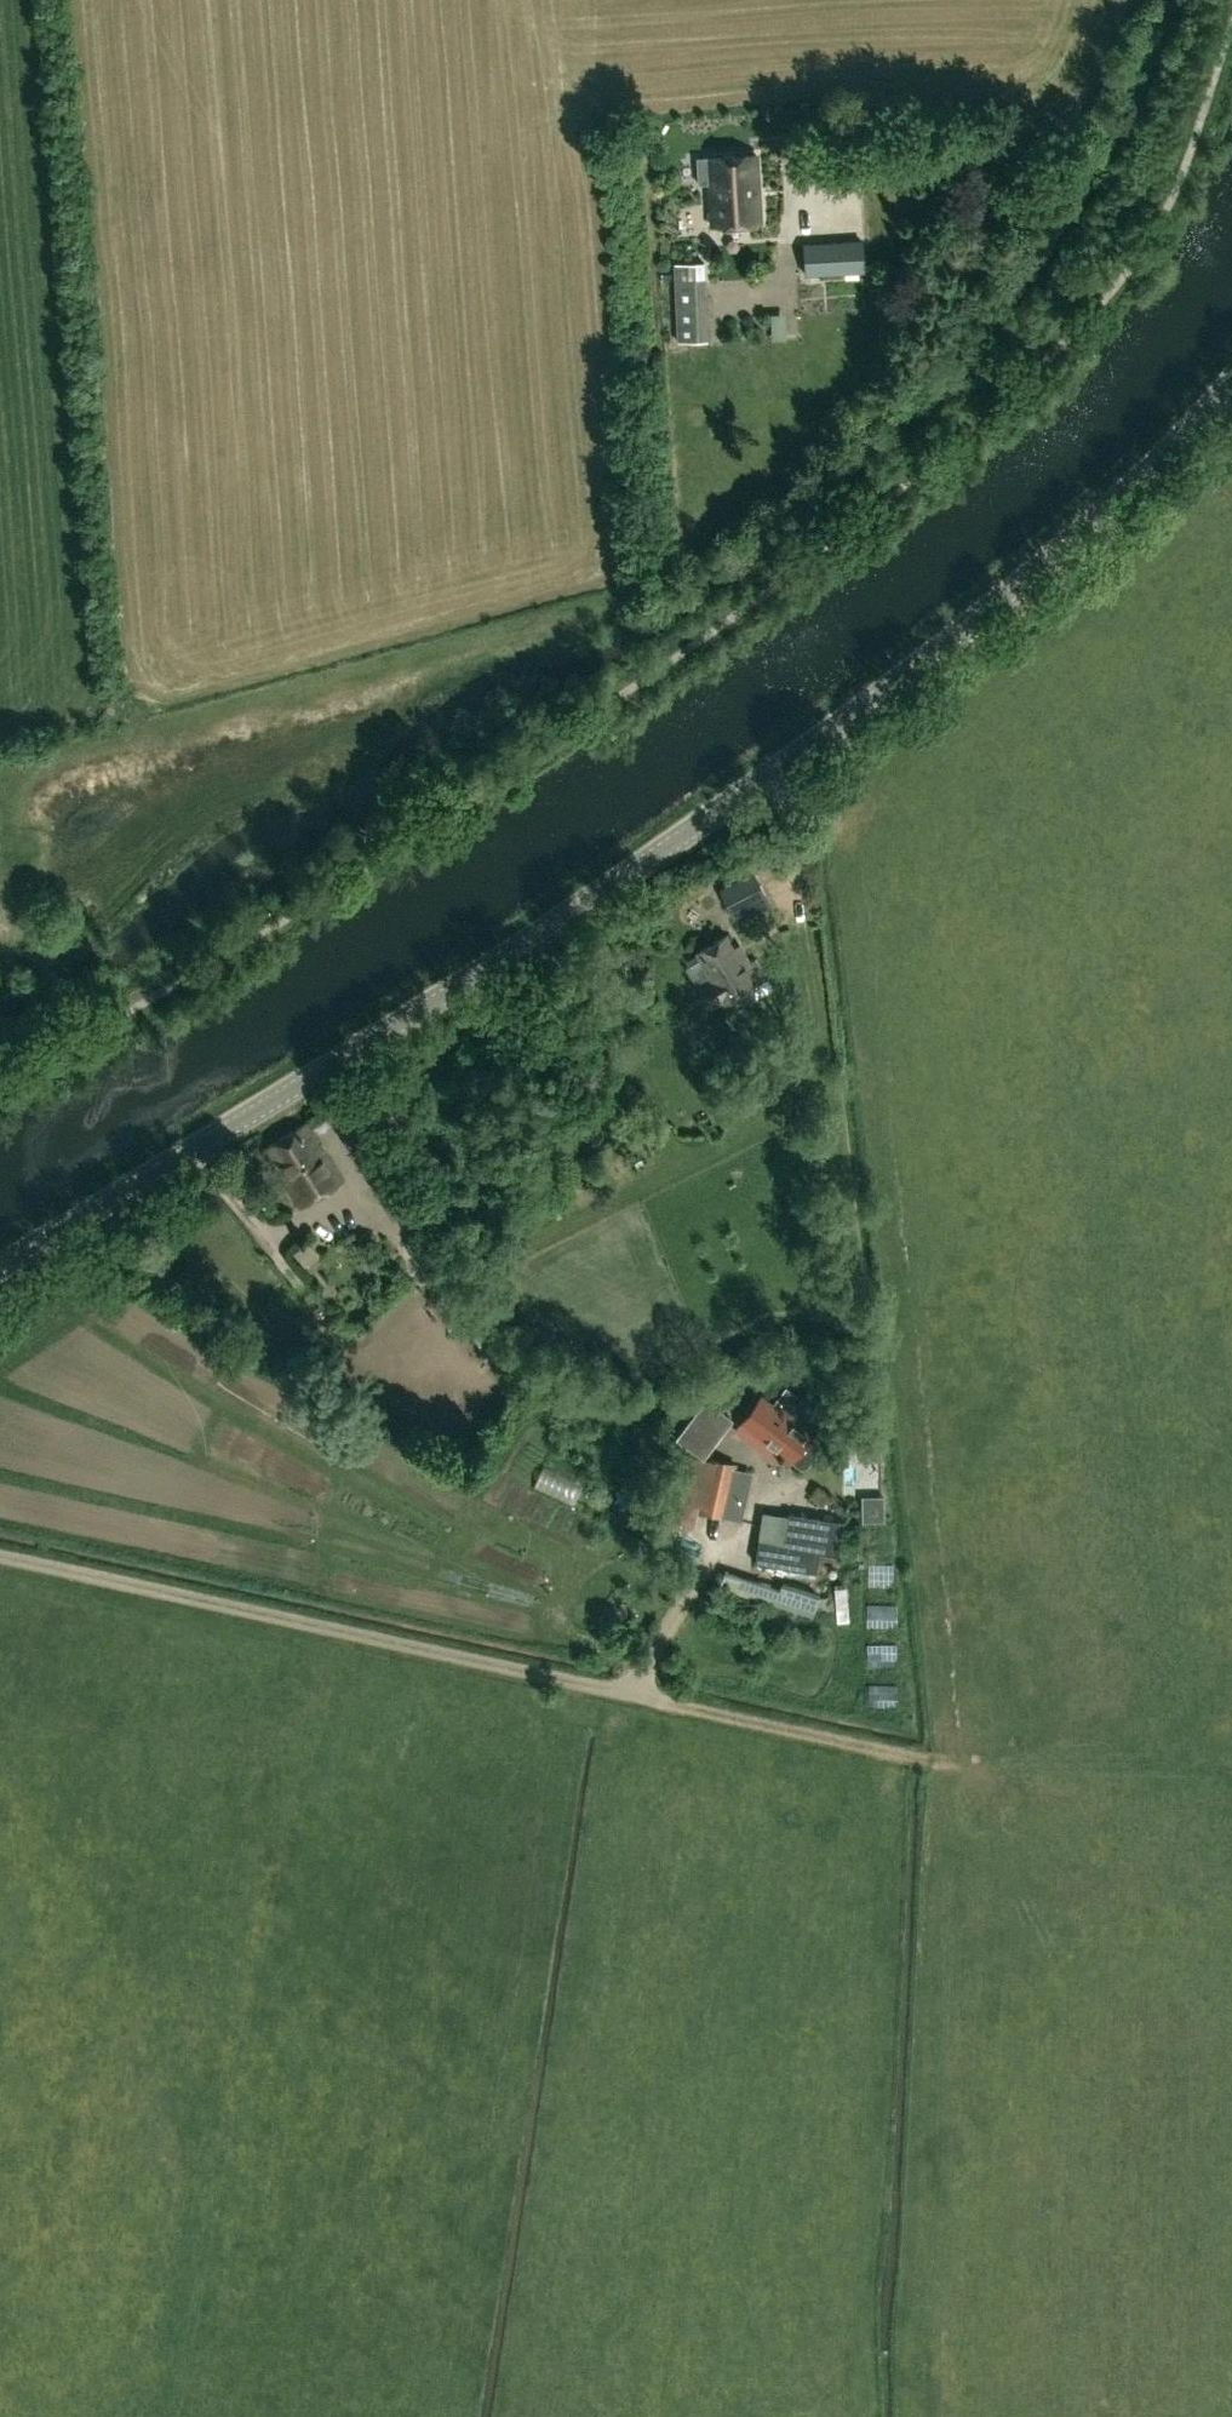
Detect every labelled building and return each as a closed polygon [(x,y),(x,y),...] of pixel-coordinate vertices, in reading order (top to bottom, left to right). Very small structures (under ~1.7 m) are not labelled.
[(756,155),(695,159),(697,185),(708,184),(710,224),(760,222),(756,155)] [(803,276),(865,273),(863,239),(802,242),(803,276)] [(676,342),(707,341),(704,261),(673,262),(676,342)] [(736,925),(772,907),(754,870),(717,889),(736,925)] [(721,1001),(723,1004),(747,990),(753,1000),(771,989),(754,960),(750,962),(740,944),(734,947),(727,934),(697,951),(713,979),(698,988),(710,1007),(721,1001)] [(342,1179),(307,1122),(263,1150),(298,1206),(342,1179)] [(780,1455),(787,1461),(790,1457),(801,1466),(806,1466),(821,1447),(820,1441),(762,1396),(736,1430),(775,1461),(780,1455)] [(675,1435),(703,1456),(732,1417),(704,1397),(675,1435)] [(736,1465),(681,1451),(665,1521),(692,1528),(696,1511),(725,1517),(736,1465)] [(739,1459),(734,1507),(752,1509),(757,1461),(739,1459)] [(867,1511),(893,1511),(893,1484),(868,1483),(867,1511)] [(843,1521),(788,1512),(783,1543),(758,1540),(755,1563),(816,1573),(819,1553),(838,1555),(843,1521)] [(854,1528),(857,1553),(869,1553),(867,1526),(854,1528)] [(877,1552),(878,1577),(901,1576),(900,1551),(877,1552)] [(718,1586),(774,1605),(779,1590),(724,1571),(718,1586)] [(860,1605),(854,1574),(837,1577),(843,1609),(860,1605)] [(906,1617),(906,1593),(877,1593),(877,1616),(906,1617)]
